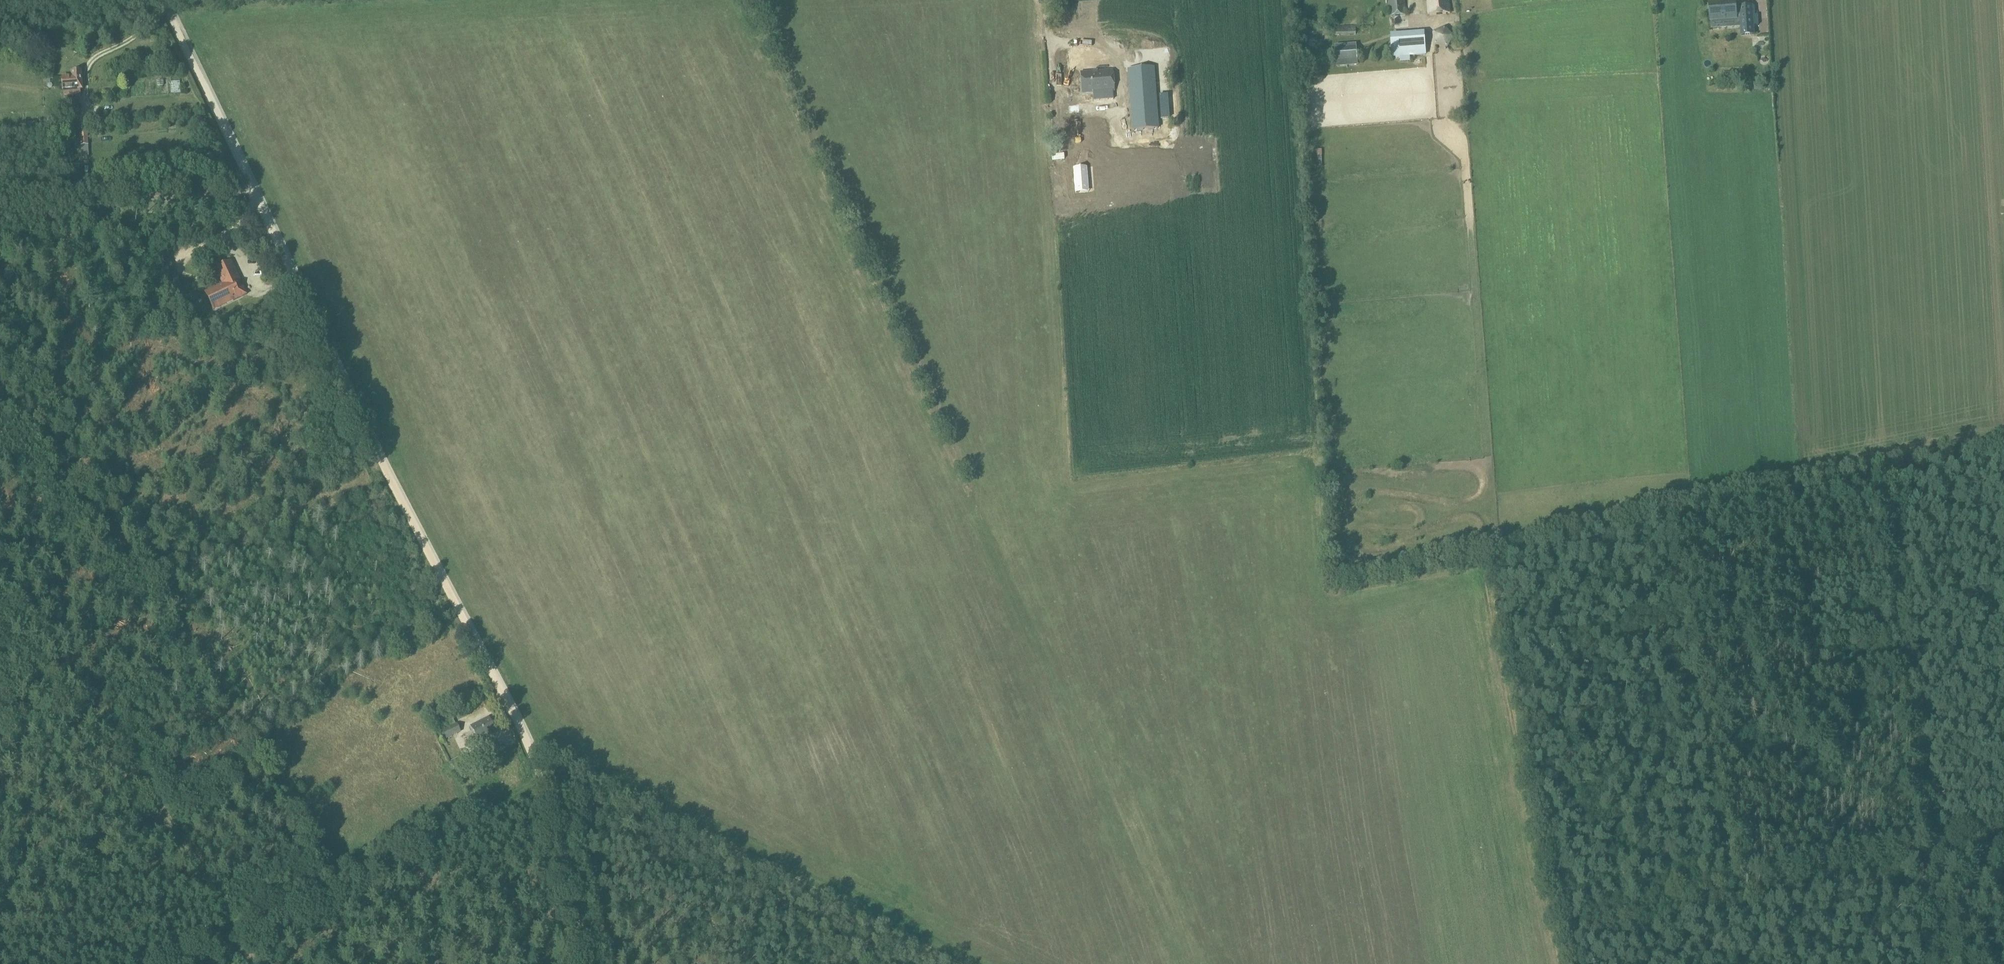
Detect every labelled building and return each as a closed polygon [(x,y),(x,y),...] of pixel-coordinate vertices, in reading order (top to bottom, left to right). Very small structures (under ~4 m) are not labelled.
[(1390,17),(1406,16),(1405,0),(1388,0),(1390,17)] [(1428,17),(1450,15),(1449,0),(1426,0),(1428,17)] [(1719,2),(1709,3),(1710,21),(1736,19),(1740,19),(1741,28),(1741,36),(1754,35),(1754,25),(1753,16),(1752,6),(1752,5),(1739,6),(1740,12),(1736,12),(1736,6),(1735,1),(1726,2),(1719,2)] [(1450,24),(1446,28),(1451,35),(1456,32),(1450,24)] [(1334,27),(1334,36),(1356,35),(1356,27),(1334,27)] [(1446,45),(1451,36),(1444,28),(1434,32),(1435,43),(1446,45)] [(1426,55),(1423,33),(1391,36),(1394,58),(1426,55)] [(1357,47),(1335,48),(1336,61),(1358,60),(1357,47)] [(1360,62),(1340,62),(1340,73),(1360,73),(1360,62)] [(1153,68),(1128,69),(1132,131),(1157,129),(1153,68)] [(1112,91),(1113,91),(1112,71),(1097,72),(1097,71),(1081,72),(1082,93),(1093,93),(1093,100),(1113,99),(1112,91)] [(73,78),(63,79),(63,91),(67,91),(67,96),(80,96),(80,89),(81,89),(80,73),(72,73),(73,78)] [(1159,96),(1160,119),(1169,118),(1168,104),(1172,104),(1171,96),(1167,96),(1167,95),(1159,96)] [(1079,112),(1079,105),(1069,106),(1069,113),(1079,112)] [(1091,109),(1091,120),(1108,119),(1107,108),(1091,109)] [(80,146),(81,146),(81,153),(88,152),(88,146),(89,146),(88,133),(79,133),(80,146)] [(152,143),(161,143),(161,134),(151,134),(152,143)] [(1073,169),(1075,193),(1088,192),(1086,168),(1073,169)] [(215,268),(222,284),(218,286),(226,304),(246,294),(231,261),(215,268)] [(226,304),(218,286),(205,292),(213,310),(226,304)] [(471,726),(478,742),(496,733),(488,718),(471,726)] [(461,732),(456,724),(442,731),(446,740),(461,732)] [(451,762),(456,772),(470,765),(465,755),(451,762)]
